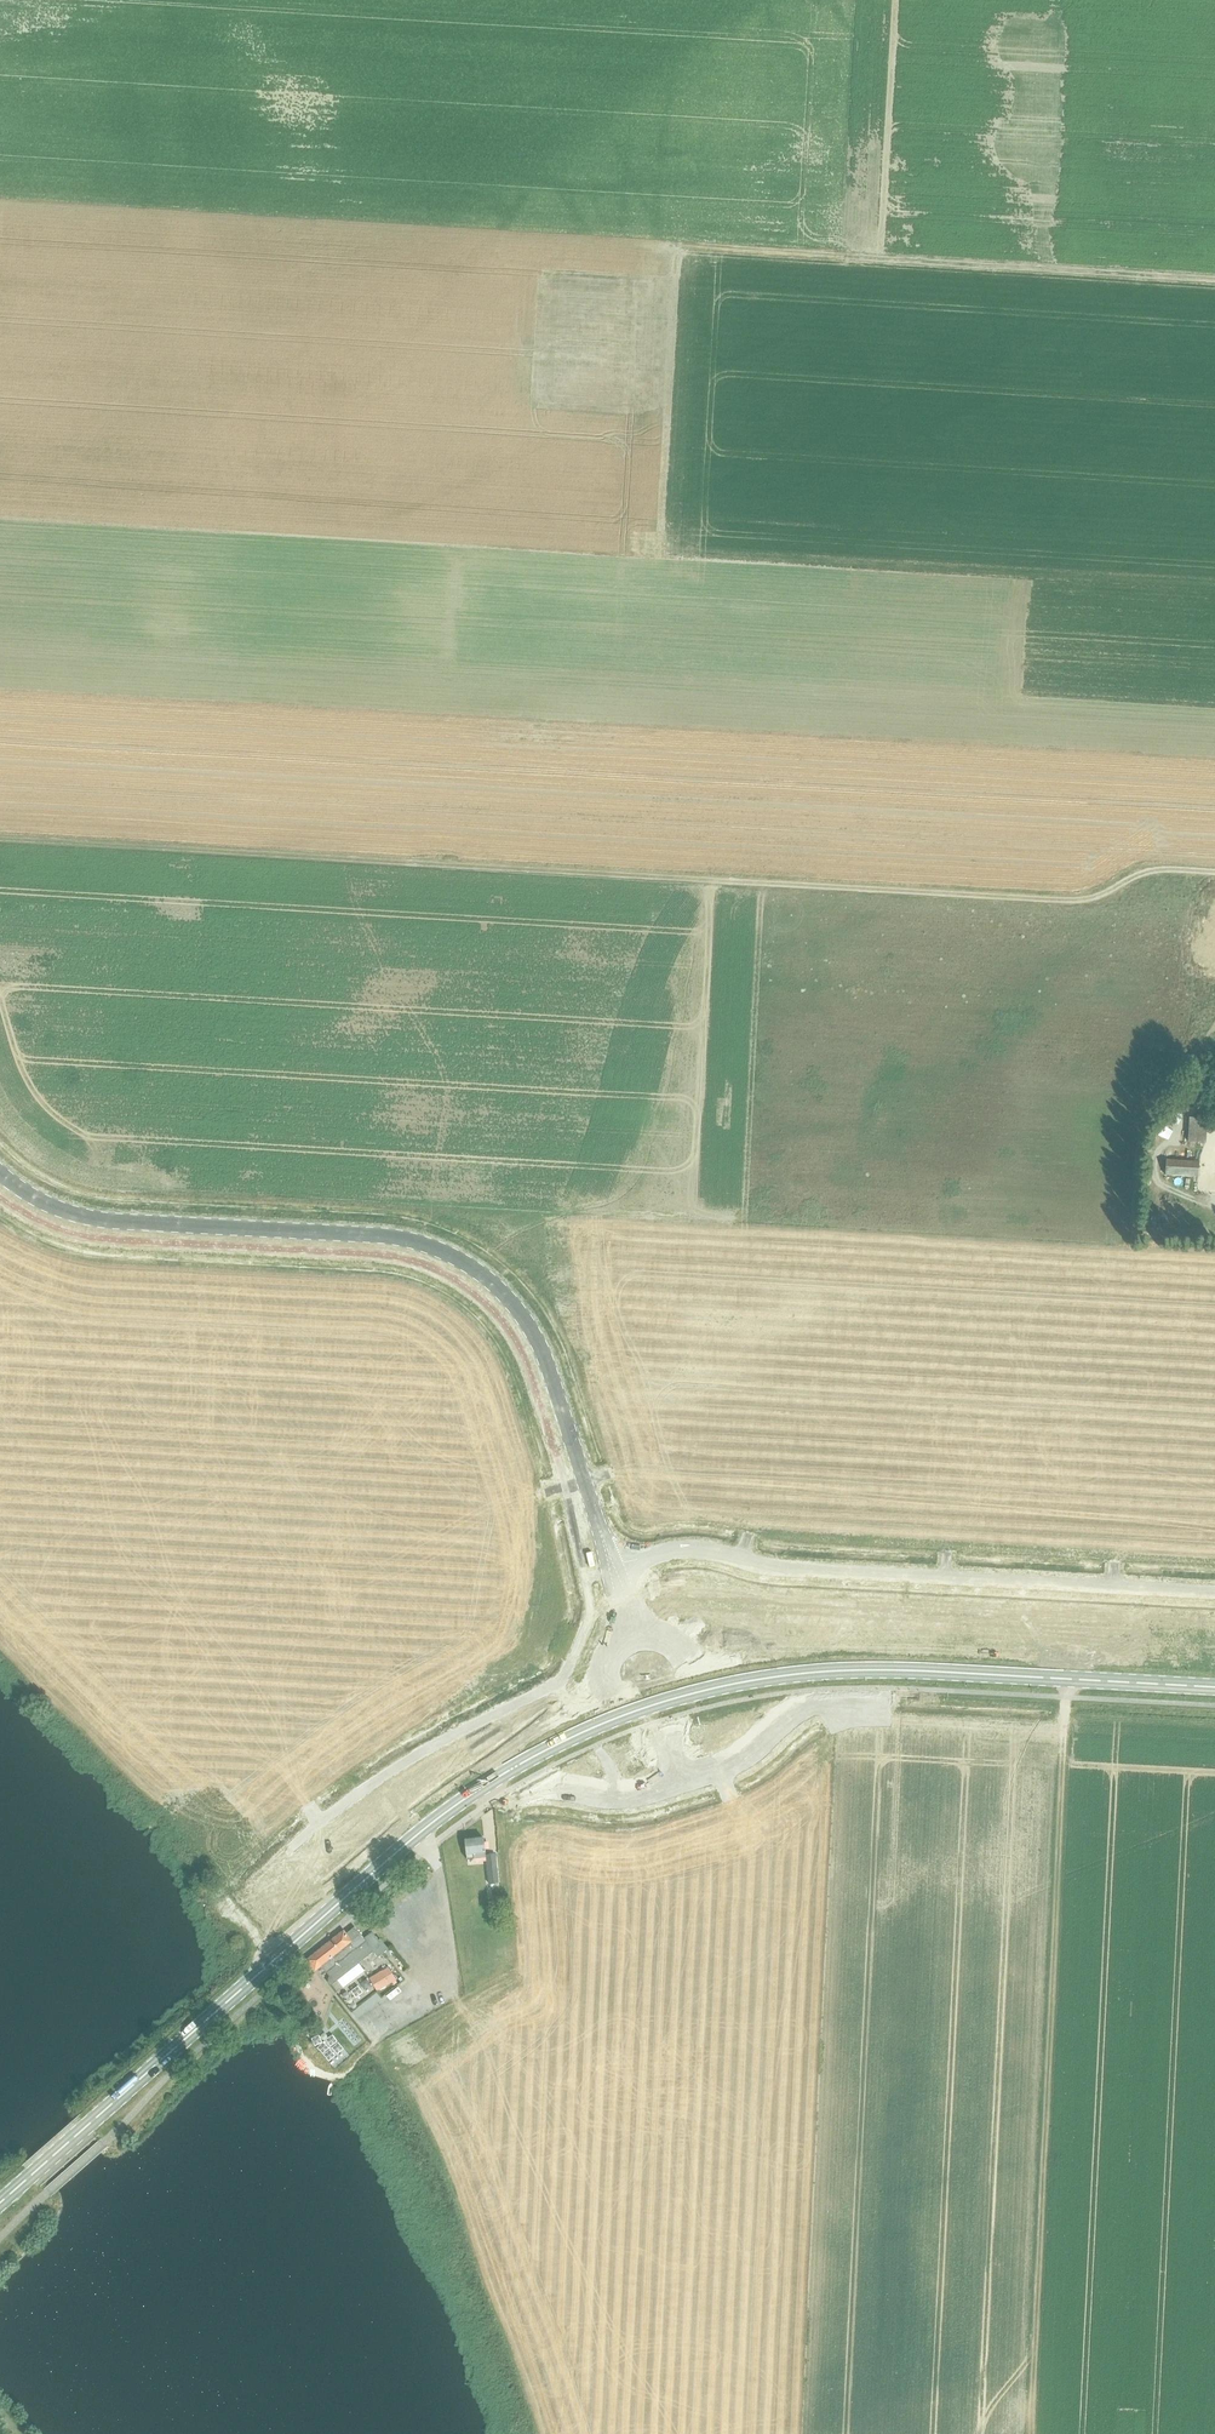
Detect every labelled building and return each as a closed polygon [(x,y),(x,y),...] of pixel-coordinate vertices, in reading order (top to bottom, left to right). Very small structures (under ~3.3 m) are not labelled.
[(1188,1142),(1205,1143),(1206,1118),(1189,1117),(1188,1142)] [(1165,1175),(1198,1177),(1199,1162),(1166,1159),(1165,1175)] [(486,1857),(489,1883),(498,1882),(495,1854),(486,1854),(484,1838),(467,1840),(466,1840),(465,1840),(467,1859),(486,1857)] [(378,1958),(389,1949),(380,1938),(378,1940),(372,1932),(364,1939),(356,1929),(348,1936),(344,1930),(306,1961),(314,1972),(321,1966),(331,1978),(326,1982),(330,1987),(338,1981),(345,1991),(364,1976),(364,1975),(367,1973),(362,1966),(359,1969),(357,1965),(373,1952),(378,1958)] [(369,1978),(377,1991),(396,1979),(388,1967),(374,1976),(374,1975),(369,1978)]
